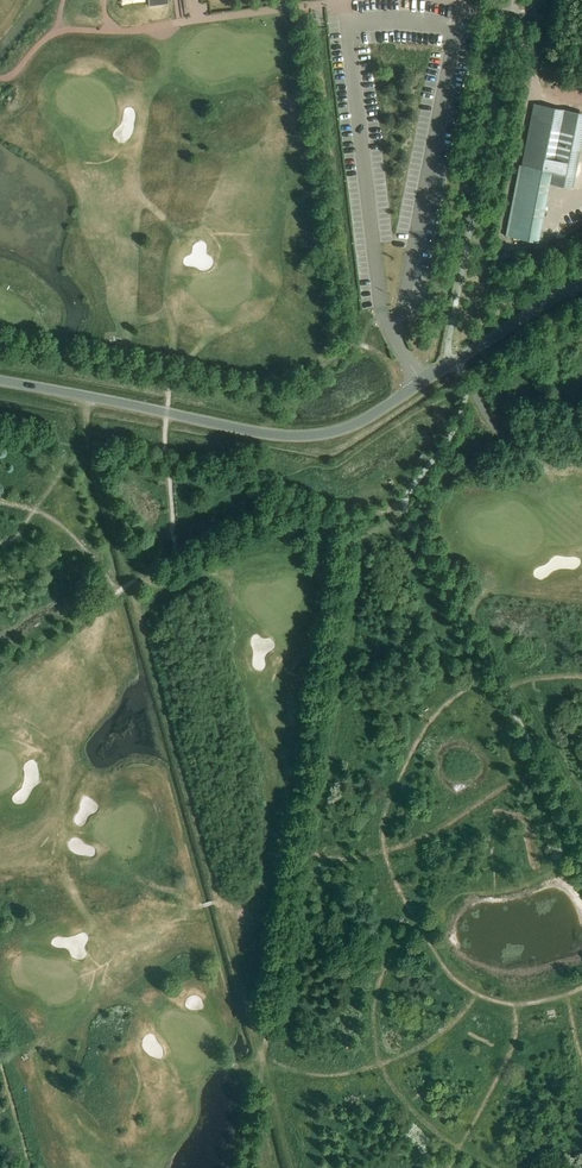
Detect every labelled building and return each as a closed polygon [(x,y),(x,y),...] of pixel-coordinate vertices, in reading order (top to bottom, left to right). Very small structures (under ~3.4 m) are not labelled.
[(581,129),(532,119),(523,166),(526,167),(512,237),(537,242),(550,171),(572,176),(581,129)]
